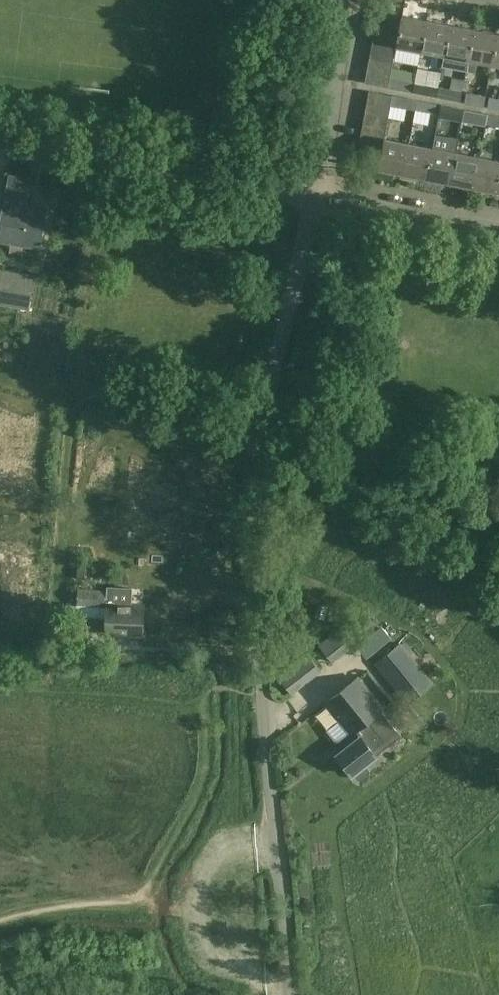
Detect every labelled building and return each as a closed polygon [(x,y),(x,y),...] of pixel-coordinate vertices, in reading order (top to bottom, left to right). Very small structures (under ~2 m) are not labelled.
[(402,14),(400,28),(398,38),(396,46),(421,51),(427,19),(402,14)] [(444,55),(445,55),(452,23),(427,19),(421,51),(444,55)] [(400,28),(376,23),(374,33),(398,38),(400,28)] [(445,55),(444,55),(442,67),(466,72),(468,60),(475,28),(452,23),(445,55)] [(475,73),(477,61),(492,64),(498,32),(475,28),(468,60),(466,72),(475,73)] [(395,50),(396,46),(398,38),(374,33),(371,46),(395,50)] [(369,58),(393,62),(395,50),(371,46),(369,58)] [(367,70),(391,75),(393,62),(369,58),(367,70)] [(365,82),(389,87),(391,75),(367,70),(365,82)] [(415,82),(396,78),(394,88),(414,92),(415,82)] [(418,92),(437,96),(439,87),(420,83),(418,92)] [(462,92),(443,88),(441,97),(460,101),(462,92)] [(393,95),(369,90),(367,102),(391,107),(393,95)] [(467,92),(465,102),(484,106),(486,96),(467,92)] [(413,99),(395,95),(392,105),(411,109),(413,99)] [(488,106),(498,108),(498,98),(490,97),(488,106)] [(437,103),(418,100),(416,110),(435,114),(437,103)] [(367,102),(365,114),(389,119),(391,107),(367,102)] [(439,114),(458,118),(460,108),(441,105),(439,114)] [(464,109),(463,119),(482,122),(484,113),(464,109)] [(386,130),(389,119),(365,114),(363,126),(386,130)] [(498,126),(498,116),(488,114),(486,123),(498,126)] [(384,142),(385,138),(386,130),(363,126),(360,138),(384,142)] [(435,135),(433,147),(427,178),(451,183),(457,152),(459,140),(435,135)] [(358,150),(382,154),(384,142),(360,138),(358,150)] [(379,169),(404,174),(410,143),(385,138),(384,142),(382,154),(379,169)] [(404,174),(427,178),(433,147),(410,143),(404,174)] [(480,156),(457,152),(451,183),(475,187),(480,156)] [(498,192),(498,190),(498,160),(480,156),(475,187),(498,192)] [(13,191),(28,194),(30,178),(9,175),(6,190),(13,191)] [(30,202),(27,201),(28,194),(13,191),(12,199),(10,198),(9,203),(2,202),(0,213),(0,239),(36,245),(43,209),(30,206),(30,202)] [(0,270),(0,303),(28,307),(34,276),(0,270)] [(320,591),(320,578),(306,578),(306,591),(320,591)] [(77,604),(106,606),(106,591),(78,589),(77,604)] [(110,628),(147,629),(148,599),(112,597),(110,628)] [(386,637),(366,612),(339,634),(336,630),(318,644),(333,663),(359,642),(367,652),(386,637)] [(433,682),(401,643),(376,663),(408,703),(433,682)] [(308,654),(278,677),(291,694),(321,671),(308,654)] [(372,750),(384,740),(368,720),(383,708),(358,676),(326,702),(351,733),(355,730),(360,737),(337,755),(352,774),(376,755),(372,750)]
